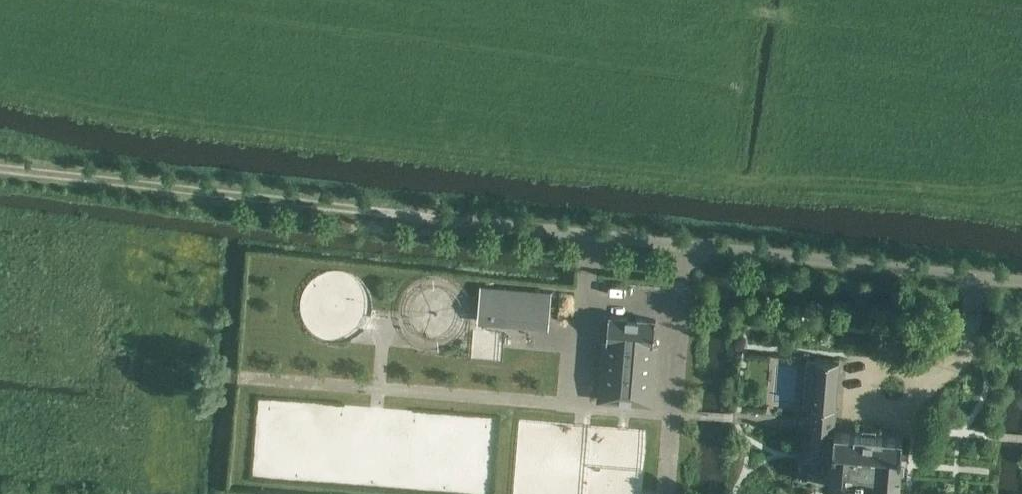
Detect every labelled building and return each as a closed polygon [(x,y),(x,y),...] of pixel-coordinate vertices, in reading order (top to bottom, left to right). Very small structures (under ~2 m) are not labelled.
[(551,293),(550,293),(550,296),(509,293),(509,290),(509,289),(508,289),(509,290),(508,293),(482,291),(482,287),(481,287),(478,320),(506,322),(507,322),(507,318),(507,316),(520,317),(520,323),(549,325),(551,293)] [(607,341),(602,400),(649,404),(654,345),(656,320),(609,316),(607,341)] [(807,359),(803,406),(812,406),(810,432),(814,432),(812,453),(833,455),(830,486),(830,487),(833,488),(833,487),(850,489),(850,490),(878,492),(878,491),(896,492),(896,493),(899,493),(903,438),(883,436),(883,434),(855,432),(855,434),(835,432),(834,433),(833,433),(839,360),(816,358),(816,359),(807,358),(807,359)]
